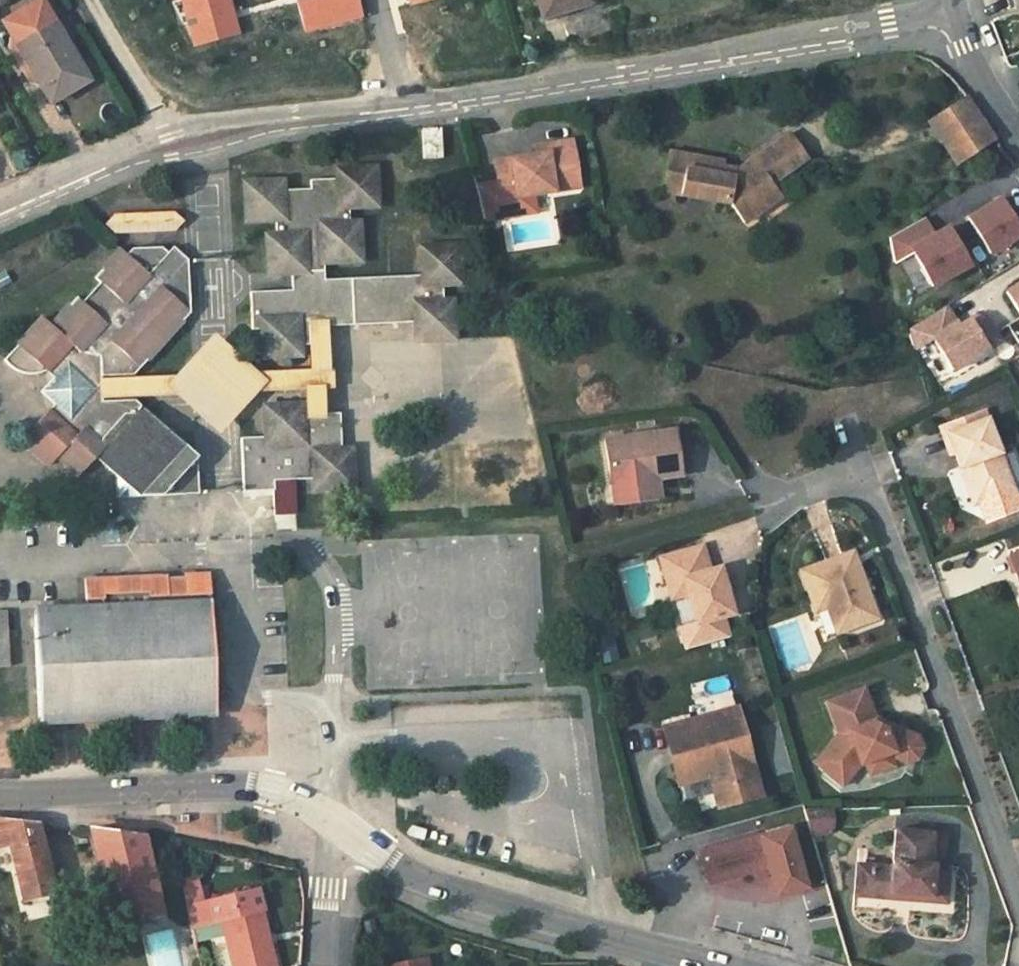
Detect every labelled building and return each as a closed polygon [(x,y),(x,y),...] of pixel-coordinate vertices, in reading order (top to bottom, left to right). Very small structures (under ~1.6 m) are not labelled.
[(54,22),(41,0),(37,0),(2,21),(16,44),(54,22)] [(192,48),(235,37),(230,17),(226,0),(180,0),(192,48)] [(354,0),(315,0),(295,5),(302,34),(359,19),(354,0)] [(541,18),(592,2),(591,0),(536,0),(541,18)] [(54,22),(16,44),(33,74),(43,77),(56,100),(88,80),(54,22)] [(967,98),(938,117),(966,158),(995,139),(967,98)] [(966,158),(938,117),(929,123),(957,164),(966,158)] [(439,129),(421,130),(422,159),(440,158),(439,129)] [(759,202),(777,191),(771,184),(807,159),(788,133),(735,171),(722,169),(723,163),(666,152),(660,187),(679,190),(678,196),(729,205),(742,224),(764,209),(759,202)] [(574,143),(548,147),(549,156),(538,157),(495,164),(500,196),(515,194),(516,199),(534,196),(535,198),(582,191),(574,143)] [(549,156),(548,147),(537,148),(538,157),(549,156)] [(292,290),(248,293),(251,330),(261,330),(262,358),(299,356),(299,345),(309,346),(308,319),(326,318),(326,326),(415,322),(417,340),(454,338),(451,301),(443,301),(442,285),(460,283),(458,246),(421,248),(422,275),(324,280),(323,263),(360,261),(359,223),(349,224),(349,207),(376,205),(374,168),(337,170),(338,179),(310,180),(310,189),(282,190),(282,182),(245,184),(246,221),(275,219),(276,236),(267,237),(269,273),(291,273),(292,290)] [(679,190),(660,187),(659,192),(678,196),(679,190)] [(781,197),(777,191),(759,202),(764,209),(781,197)] [(1018,236),(1018,214),(1012,218),(1000,199),(968,218),(990,253),(1018,236)] [(173,212),(114,215),(103,225),(114,235),(173,233),(183,222),(173,212)] [(947,228),(933,235),(923,218),(889,237),(893,262),(912,251),(932,286),(968,266),(947,228)] [(133,375),(190,313),(186,259),(172,247),(166,253),(161,248),(143,249),(132,249),(126,254),(120,249),(93,277),(100,283),(82,302),(76,297),(50,325),(42,318),(3,359),(9,366),(18,372),(21,373),(33,375),(47,374),(53,380),(41,392),(53,404),(20,441),(48,466),(57,456),(79,477),(96,459),(116,478),(118,499),(184,496),(197,479),(197,458),(135,401),(98,402),(98,399),(97,379),(97,377),(133,375)] [(1007,291),(1018,312),(1018,284),(1007,291)] [(932,338),(936,345),(952,370),(1000,341),(985,316),(978,315),(959,327),(946,305),(907,329),(914,349),(932,338)] [(267,383),(259,393),(301,390),(302,405),(302,420),(326,419),(326,414),(324,389),(335,389),(334,370),(329,369),(326,326),(326,318),(308,319),(309,346),(310,370),(255,372),(267,383)] [(267,383),(255,372),(213,334),(175,376),(165,386),(175,396),(219,436),(259,393),(267,383)] [(165,386),(175,376),(97,379),(98,399),(175,396),(165,386)] [(302,420),(302,405),(265,407),(266,437),(240,438),(243,492),(274,490),(273,481),(315,480),(316,489),(353,488),(351,450),(341,451),(339,414),(326,414),(326,419),(302,420)] [(946,426),(955,451),(960,467),(966,465),(978,501),(1013,488),(985,412),(946,426)] [(955,451),(946,426),(940,428),(950,454),(955,451)] [(656,478),(681,475),(675,433),(605,441),(611,484),(656,478)] [(966,465),(960,467),(973,503),(978,501),(966,465)] [(611,484),(614,504),(658,498),(656,478),(611,484)] [(978,501),(987,524),(1018,512),(1018,507),(1013,488),(978,501)] [(686,593),(693,616),(730,606),(719,568),(707,571),(701,546),(660,558),(667,583),(675,581),(679,595),(686,593)] [(802,570),(813,602),(830,596),(844,630),(875,618),(865,593),(860,591),(856,583),(862,581),(850,553),(802,570)] [(1010,556),(1018,580),(1018,553),(1010,556)] [(164,576),(84,580),(84,600),(85,612),(33,615),(38,718),(216,709),(211,607),(208,607),(206,575),(183,575),(183,578),(165,578),(164,576)] [(671,597),(679,595),(675,581),(667,583),(671,597)] [(830,596),(813,602),(816,610),(827,606),(837,632),(844,630),(830,596)] [(730,606),(693,616),(694,623),(721,615),(732,612),(730,606)] [(8,667),(6,613),(0,613),(0,668),(8,667)] [(721,615),(694,623),(679,627),(684,649),(728,637),(721,615)] [(862,688),(825,702),(837,735),(814,762),(842,787),(861,765),(865,764),(890,755),(893,753),(895,759),(906,764),(918,760),(921,748),(917,737),(873,717),(862,688)] [(680,761),(672,763),(678,785),(709,776),(718,807),(760,794),(736,708),(713,714),(715,722),(701,726),(698,718),(669,725),(680,761)] [(713,714),(698,718),(701,726),(715,722),(713,714)] [(680,761),(669,725),(661,728),(672,763),(680,761)] [(890,755),(865,764),(869,776),(894,768),(890,755)] [(827,809),(804,810),(809,827),(818,825),(820,821),(823,823),(830,821),(827,809)] [(0,818),(0,847),(9,844),(23,900),(29,899),(30,904),(49,900),(47,895),(54,892),(36,822),(0,818)] [(832,827),(830,821),(823,823),(820,821),(818,825),(809,827),(812,837),(829,832),(832,827)] [(424,830),(409,826),(407,836),(422,840),(424,830)] [(143,835),(89,827),(113,924),(162,912),(143,835)] [(789,829),(700,854),(708,883),(769,866),(774,885),(802,878),(789,829)] [(930,888),(946,889),(947,867),(944,867),(946,836),(895,832),(893,869),(856,865),(854,897),(889,899),(889,894),(907,896),(907,901),(930,903),(930,888)] [(802,878),(774,885),(777,895),(805,887),(802,878)] [(930,888),(930,903),(945,904),(946,889),(930,888)] [(258,890),(185,907),(190,928),(220,920),(232,965),(277,965),(258,890)]
